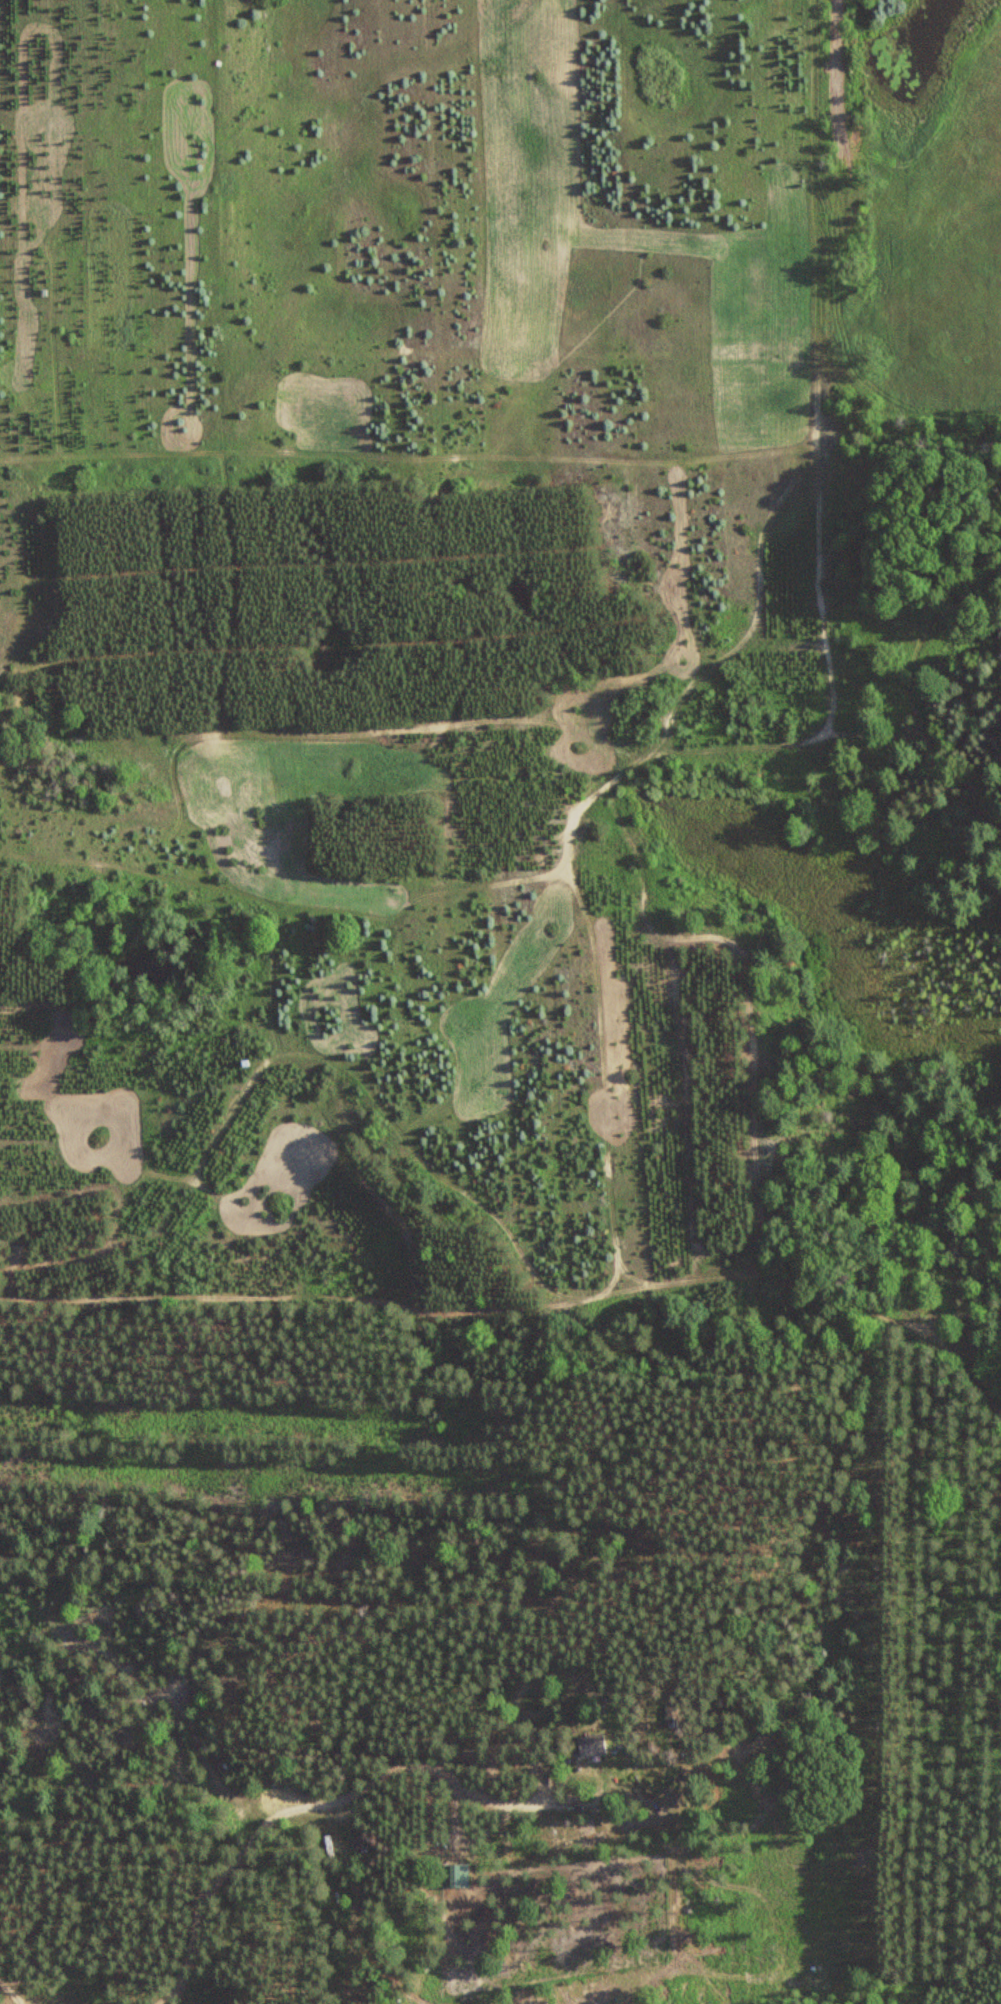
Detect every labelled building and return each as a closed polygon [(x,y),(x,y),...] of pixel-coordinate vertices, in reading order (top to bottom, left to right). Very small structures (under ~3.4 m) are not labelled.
[(606,1753),(602,1732),(576,1737),(580,1758),(606,1753)] [(318,1822),(299,1817),(298,1823),(316,1828),(318,1822)] [(365,1836),(355,1838),(357,1847),(366,1846),(365,1836)]
